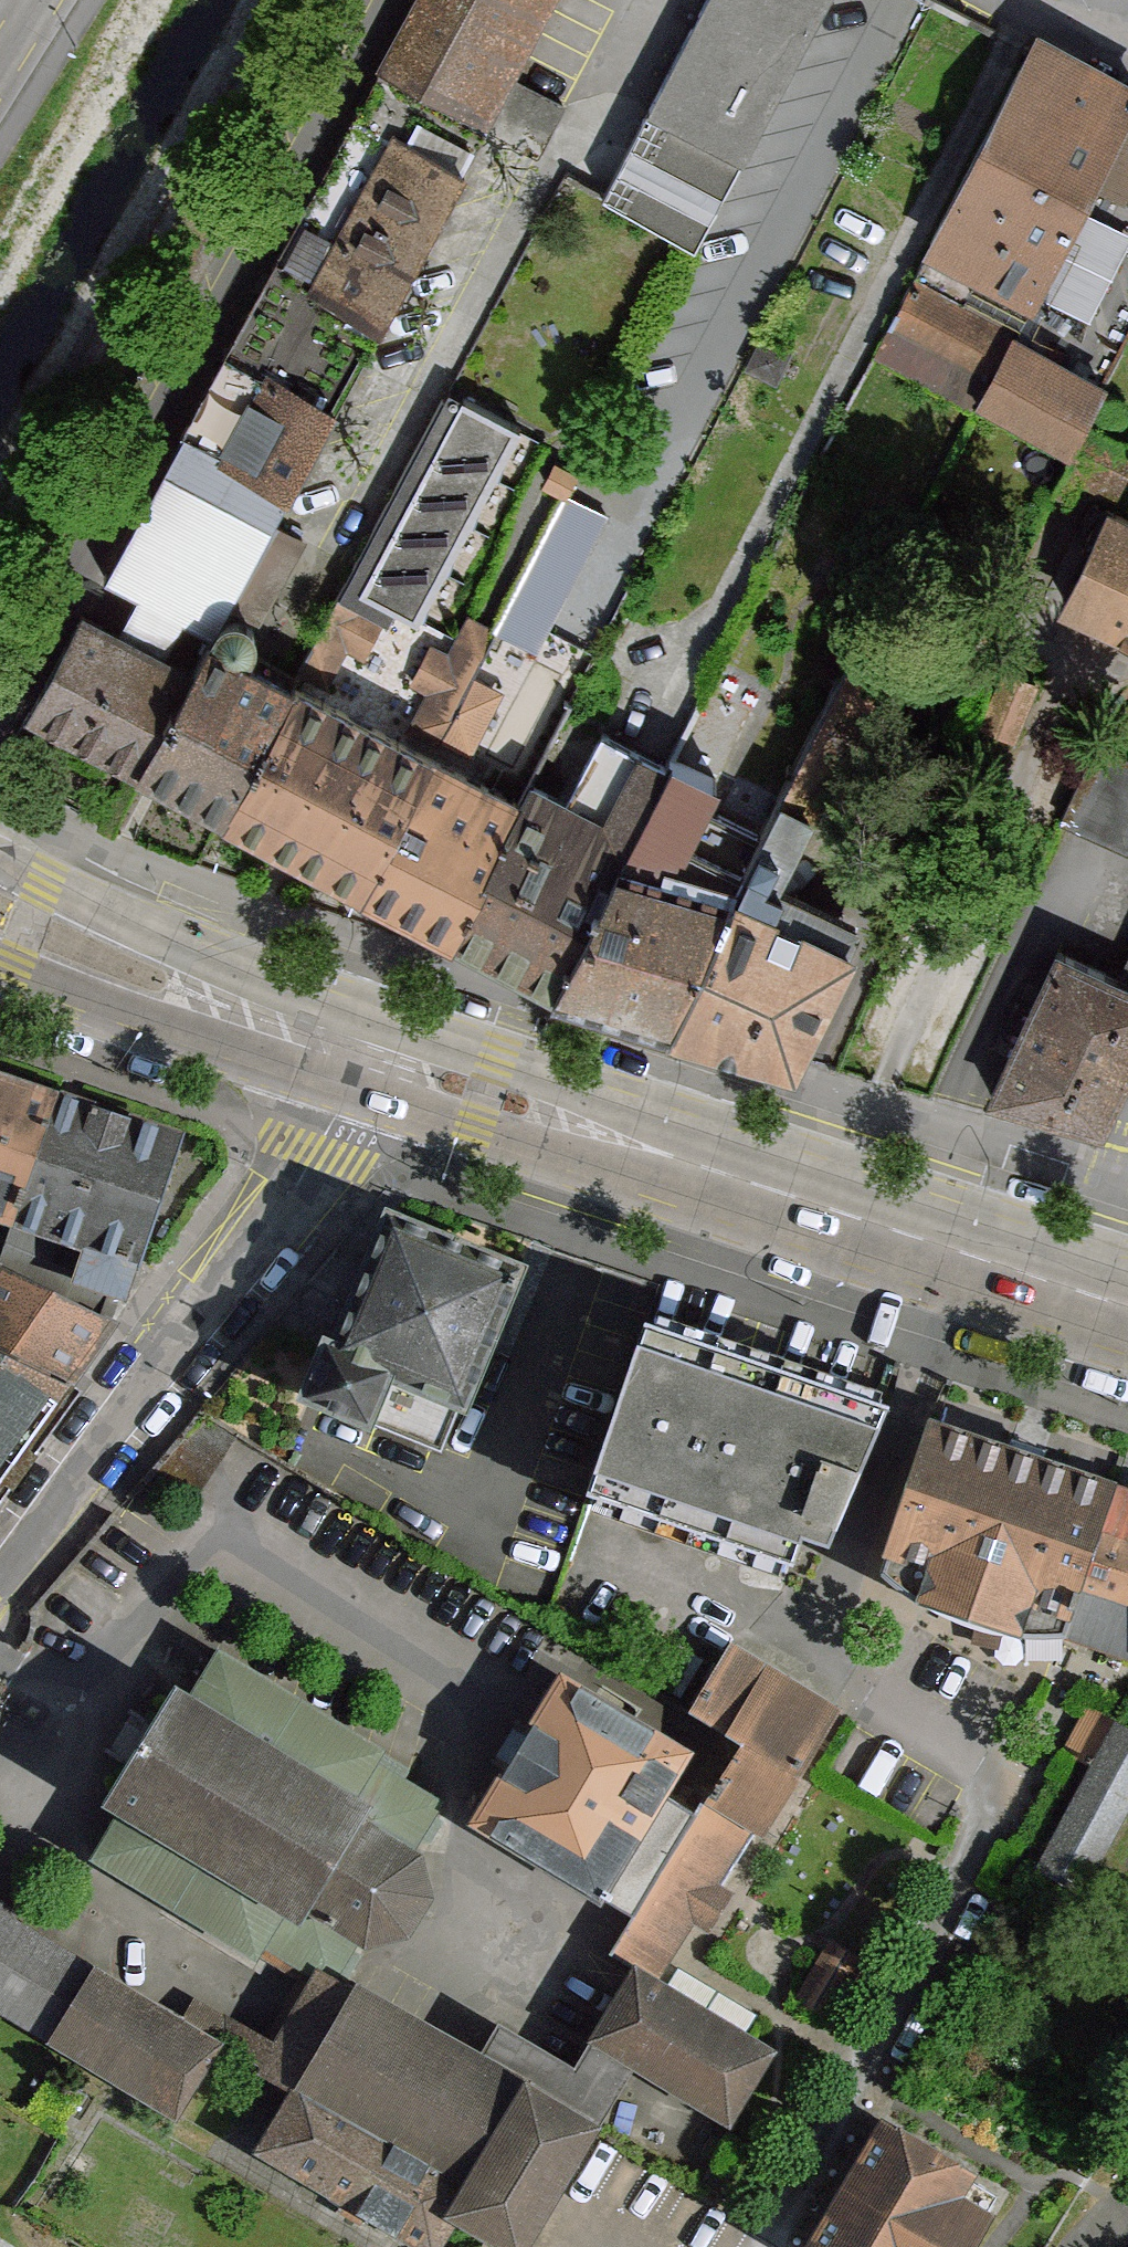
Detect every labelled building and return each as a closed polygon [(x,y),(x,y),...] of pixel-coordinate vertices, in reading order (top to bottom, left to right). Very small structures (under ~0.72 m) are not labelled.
[(382,71),(474,120),(487,127),(536,153),(561,105),(509,78),(550,0),(420,0),(382,71)] [(605,198),(695,245),(804,38),(824,0),(709,0),(605,198)] [(982,410),(1019,339),(1044,292),(1062,259),(1055,255),(1080,207),(1092,185),(1120,199),(1127,185),(1127,85),(1086,62),(1034,35),(1027,49),(868,350),(982,410)] [(382,71),(192,429),(291,481),(335,400),(336,400),(471,146),(462,142),(474,120),(382,71)] [(796,342),(762,326),(743,364),(777,381),(796,342)] [(1083,417),(1101,382),(1019,339),(982,410),(1064,453),(1083,417)] [(448,387),(341,588),(388,613),(393,604),(416,616),(518,424),(448,387)] [(1083,417),(1064,453),(1055,470),(1064,474),(1078,482),(1110,498),(1127,464),(1127,440),(1083,417)] [(291,481),(192,429),(114,577),(136,589),(116,626),(163,651),(183,614),(211,629),(225,604),(259,622),(302,541),(269,524),(291,481)] [(554,458),(542,480),(566,492),(577,470),(554,458)] [(566,492),(494,629),(500,632),(535,650),(563,597),(606,513),(566,492)] [(1106,505),(1059,605),(1127,637),(1127,515),(1106,505)] [(388,613),(341,588),(297,670),(325,685),(344,648),(364,659),(388,613)] [(81,608),(26,713),(121,763),(177,658),(163,651),(116,626),(81,608)] [(474,619),(466,615),(448,651),(431,642),(410,684),(428,693),(409,729),(440,744),(443,739),(470,752),(502,690),(477,677),(500,632),(494,629),(474,619)] [(864,629),(732,883),(666,1026),(790,1063),(858,919),(770,885),(897,645),(864,629)] [(177,658),(121,763),(133,769),(216,813),(287,677),(206,635),(190,665),(177,658)] [(1041,682),(1004,668),(982,727),(1018,740),(1041,682)] [(287,677),(216,813),(359,887),(430,752),(287,677)] [(569,789),(534,771),(519,798),(448,934),(568,999),(623,851),(669,864),(757,703),(707,677),(667,755),(638,741),(603,808),(569,789)] [(1093,742),(1060,817),(1127,847),(1127,758),(1093,742)] [(519,798),(430,752),(359,887),(448,934),(519,798)] [(669,864),(623,851),(568,999),(666,1026),(732,883),(669,864)] [(1055,942),(985,1091),(1103,1126),(1127,1074),(1127,954),(1120,972),(1055,942)] [(15,1224),(58,1090),(0,1072),(0,1219),(15,1224)] [(58,1090),(15,1224),(142,1265),(186,1131),(58,1090)] [(321,1337),(298,1396),(320,1405),(371,1425),(429,1447),(436,1450),(437,1448),(454,1406),(463,1410),(488,1348),(520,1265),(383,1211),(332,1341),(321,1337)] [(0,1244),(0,1344),(73,1388),(142,1265),(15,1224),(0,1244)] [(876,1402),(644,1323),(638,1341),(629,1367),(620,1393),(612,1417),(602,1445),(593,1471),(588,1486),(789,1554),(798,1529),(829,1540),(876,1402)] [(73,1388),(0,1344),(0,1492),(73,1388)] [(200,1492),(237,1433),(201,1410),(154,1466),(200,1492)] [(932,1425),(887,1547),(884,1569),(913,1595),(1005,1627),(1061,1630),(1118,1483),(932,1425)] [(1118,1483),(1061,1630),(1127,1654),(1127,1486),(1118,1483)] [(731,1643),(690,1710),(740,1741),(796,1774),(837,1707),(731,1643)] [(430,1896),(415,1847),(444,1800),(431,1793),(407,1778),(386,1765),(373,1757),(380,1747),(369,1740),(214,1646),(186,1692),(177,1687),(107,1801),(119,1808),(89,1856),(253,1955),(260,1944),(311,1975),(329,1986),(354,1945),(408,1932),(430,1896)] [(687,1750),(558,1671),(469,1816),(632,1916),(696,1812),(662,1791),(687,1750)] [(1066,1757),(1087,1768),(1111,1723),(1100,1718),(1077,1706),(1054,1751),(1066,1757)] [(1111,1723),(1087,1768),(1036,1868),(1081,1891),(1127,1800),(1127,1732),(1111,1723)] [(760,1833),(796,1774),(740,1741),(704,1799),(748,1826),(760,1833)] [(656,1977),(748,1826),(704,1799),(696,1812),(632,1916),(611,1950),(633,1964),(656,1977)] [(35,2021),(84,1937),(0,1889),(0,2001),(35,2021)] [(792,2000),(826,2021),(863,1960),(829,1939),(792,2000)] [(186,2109),(230,2027),(97,1956),(53,2038),(186,2109)] [(463,2186),(524,2085),(526,2081),(358,1982),(295,2091),(463,2186)] [(585,2029),(562,2083),(618,2106),(641,2053),(585,2029)] [(600,2131),(524,2085),(463,2186),(443,2218),(456,2226),(483,2243),(490,2246),(530,2246),(570,2181),(597,2136),(600,2131)] [(295,2091),(290,2088),(253,2155),(410,2246),(443,2246),(456,2226),(443,2218),(463,2186),(295,2091)] [(802,2246),(970,2246),(991,2211),(959,2192),(972,2169),(880,2115),(802,2246)]
